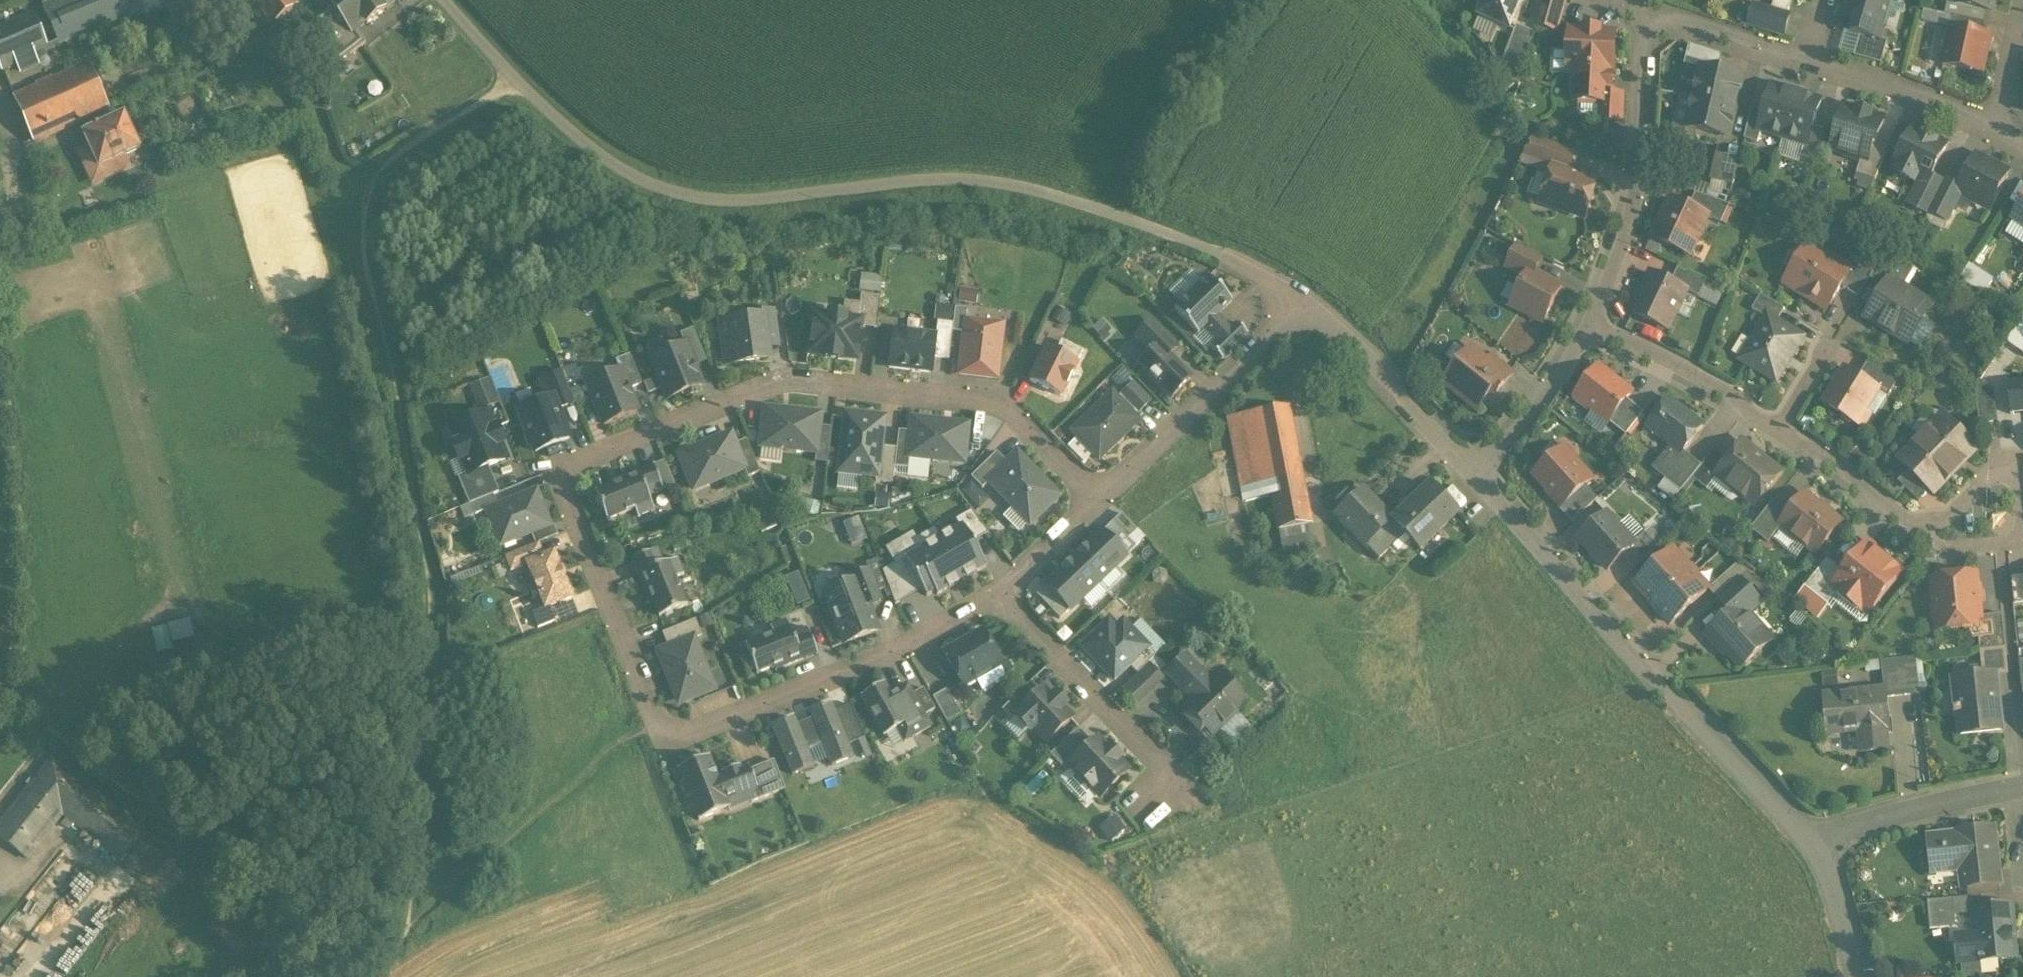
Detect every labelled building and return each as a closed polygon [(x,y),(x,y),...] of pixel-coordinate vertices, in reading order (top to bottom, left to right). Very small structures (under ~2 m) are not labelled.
[(0,26),(0,66),(2,71),(60,47),(144,11),(138,0),(61,0),(43,8),(53,32),(44,35),(34,11),(0,26)] [(270,22),(269,23),(270,24),(269,24),(270,25),(298,4),(295,0),(254,0),(270,22)] [(332,10),(351,34),(355,31),(365,24),(367,25),(384,12),(383,10),(396,0),(325,0),(332,10)] [(1478,17),(1511,31),(1525,0),(1485,0),(1478,17)] [(1559,0),(1543,0),(1538,20),(1559,26),(1566,2),(1559,0)] [(1872,0),(1852,0),(1848,15),(1853,25),(1851,33),(1860,36),(1879,42),(1880,40),(1890,5),(1872,0)] [(1957,5),(1992,13),(1995,0),(1959,0),(1957,5)] [(1789,17),(1754,7),(1749,26),(1783,36),(1789,17)] [(351,34),(332,10),(306,30),(335,68),(365,44),(355,31),(351,34)] [(1968,21),(1948,16),(1945,28),(1951,29),(1965,32),(1968,21)] [(1984,24),(1968,21),(1965,32),(1982,36),(1984,24)] [(1534,33),(1517,27),(1506,56),(1525,63),(1534,33)] [(1600,30),(1585,29),(1585,32),(1572,31),(1571,31),(1570,31),(1570,33),(1570,41),(1566,41),(1565,52),(1569,53),(1568,68),(1568,70),(1570,70),(1570,69),(1575,70),(1575,78),(1572,78),(1571,93),(1574,93),(1574,95),(1588,96),(1587,103),(1601,104),(1601,95),(1610,96),(1610,88),(1613,88),(1613,77),(1611,77),(1611,72),(1612,72),(1614,72),(1614,70),(1615,35),(1616,35),(1616,34),(1614,34),(1600,33),(1600,30)] [(1965,32),(1951,29),(1943,66),(1981,75),(1989,37),(1982,36),(1965,32)] [(1879,42),(1860,36),(1854,57),(1881,65),(1888,43),(1880,40),(1879,42)] [(1699,50),(1690,47),(1685,66),(1695,68),(1699,50)] [(14,97),(34,144),(82,123),(109,112),(109,111),(88,64),(14,97)] [(1742,79),(1701,69),(1688,129),(1729,138),(1742,79)] [(1790,93),(1772,87),(1764,113),(1759,131),(1762,132),(1783,139),(1797,93),(1791,91),(1790,93)] [(1804,95),(1797,93),(1783,139),(1805,146),(1807,147),(1813,128),(1821,102),(1803,97),(1804,95)] [(1610,96),(1601,95),(1601,104),(1600,122),(1622,123),(1624,96),(1610,96)] [(1858,111),(1858,113),(1846,109),(1844,108),(1844,110),(1832,149),(1831,150),(1833,151),(1847,155),(1846,158),(1860,162),(1861,159),(1868,161),(1872,147),(1876,145),(1877,143),(1883,122),(1884,122),(1884,121),(1882,120),(1871,117),(1871,115),(1869,114),(1868,116),(1860,113),(1860,111),(1858,111)] [(1764,113),(1752,109),(1745,140),(1758,144),(1762,132),(1759,131),(1764,113)] [(109,112),(82,123),(87,134),(82,136),(101,179),(118,172),(114,163),(138,152),(124,118),(113,122),(109,112)] [(1813,128),(1807,147),(1805,146),(1801,158),(1815,162),(1825,132),(1813,128)] [(1947,147),(1913,130),(1893,169),(1898,172),(1900,177),(1911,182),(1916,181),(1921,183),(1927,186),(1931,178),(1947,147)] [(1534,141),(1521,165),(1552,176),(1555,167),(1544,163),(1550,147),(1534,141)] [(1876,145),(1872,147),(1868,161),(1861,159),(1860,162),(1856,176),(1875,181),(1888,148),(1877,143),(1876,145)] [(1579,157),(1550,147),(1544,163),(1555,167),(1574,173),(1579,157)] [(1960,188),(1957,194),(1961,195),(1989,210),(2008,173),(1976,157),(1960,188)] [(1574,173),(1555,167),(1552,176),(1543,201),(1560,207),(1559,211),(1567,214),(1569,216),(1574,218),(1576,217),(1585,220),(1596,187),(1581,183),(1583,176),(1574,173)] [(1735,177),(1712,172),(1710,181),(1733,186),(1735,177)] [(1927,186),(1921,183),(1909,206),(1928,216),(1929,213),(1944,184),(1931,178),(1927,186)] [(1944,184),(1929,213),(1947,222),(1961,195),(1957,194),(1960,188),(1946,181),(1944,184)] [(1730,206),(1695,195),(1689,209),(1707,218),(1707,219),(1721,225),(1730,206)] [(1689,209),(1671,200),(1653,239),(1690,256),(1695,245),(1698,245),(1702,236),(1701,233),(1707,219),(1707,218),(1689,209)] [(2013,220),(2022,226),(2022,203),(2013,220)] [(1846,268),(1809,246),(1785,284),(1828,311),(1842,288),(1851,272),(1846,268)] [(1543,261),(1518,248),(1507,269),(1527,279),(1530,272),(1536,275),(1543,261)] [(1875,271),(1852,257),(1846,268),(1851,272),(1842,288),(1859,298),(1870,280),(1875,271)] [(1915,270),(1883,259),(1875,271),(1870,280),(1886,290),(1890,282),(1903,290),(1915,270)] [(1707,282),(1679,268),(1671,285),(1686,292),(1686,293),(1699,299),(1707,282)] [(1536,275),(1530,272),(1527,279),(1512,307),(1543,324),(1562,289),(1536,275)] [(1671,285),(1651,275),(1633,314),(1668,331),(1686,293),(1686,292),(1671,285)] [(881,278),(866,276),(865,291),(880,293),(881,278)] [(1208,279),(1173,311),(1197,336),(1203,330),(1217,317),(1231,303),(1208,279)] [(1903,290),(1890,282),(1886,290),(1868,319),(1908,344),(1931,307),(1903,290)] [(1702,297),(1722,306),(1728,293),(1708,283),(1702,297)] [(965,289),(962,300),(978,304),(980,293),(965,289)] [(879,298),(860,296),(859,305),(861,305),(858,328),(876,330),(879,298)] [(1785,311),(1761,296),(1752,311),(1768,321),(1768,319),(1777,325),(1785,311)] [(842,317),(829,315),(828,323),(814,321),(810,353),(854,359),(858,328),(861,305),(859,305),(844,303),(842,317)] [(966,310),(954,309),(953,325),(952,332),(963,333),(965,322),(966,310)] [(775,311),(762,313),(763,317),(764,317),(766,329),(777,327),(775,311)] [(763,317),(730,321),(729,320),(728,320),(728,321),(720,322),(722,341),(730,340),(734,365),(767,360),(765,350),(763,332),(766,331),(766,329),(764,317),(763,317)] [(1217,317),(1203,330),(1216,344),(1230,330),(1217,317)] [(1777,325),(1768,319),(1768,321),(1743,361),(1776,382),(1801,340),(1777,325)] [(2022,355),(2022,320),(2006,344),(2022,355)] [(1002,327),(965,322),(963,333),(959,376),(996,380),(1002,327)] [(953,325),(937,323),(935,338),(933,358),(948,360),(952,332),(953,325)] [(1189,380),(1160,349),(1168,341),(1151,323),(1136,338),(1150,353),(1138,365),(1170,398),(1189,380)] [(1216,344),(1210,350),(1221,361),(1247,336),(1236,325),(1230,330),(1216,344)] [(777,327),(766,329),(766,331),(763,332),(765,350),(779,348),(777,327)] [(698,343),(693,330),(680,335),(684,346),(685,348),(698,343)] [(935,338),(893,333),(889,367),(931,372),(933,358),(935,338)] [(698,343),(685,348),(693,368),(706,363),(698,343)] [(1055,353),(1045,349),(1029,382),(1060,398),(1082,353),(1061,343),(1055,353)] [(684,346),(651,360),(667,400),(701,387),(693,368),(685,348),(684,346)] [(641,386),(629,356),(615,362),(619,372),(620,372),(628,391),(641,386)] [(1513,374),(1494,358),(1484,370),(1500,383),(1492,392),(1496,395),(1513,374)] [(1473,361),(1465,371),(1460,367),(1446,384),(1478,410),(1492,392),(1500,383),(1484,370),(1473,361)] [(1899,381),(1869,362),(1858,379),(1876,391),(1876,392),(1888,399),(1899,381)] [(1631,396),(1599,370),(1577,398),(1578,399),(1576,402),(1589,412),(1591,410),(1609,424),(1627,401),(1631,396)] [(1858,379),(1846,372),(1846,371),(1845,370),(1844,372),(1845,372),(1825,405),(1824,404),(1823,405),(1825,406),(1842,416),(1843,420),(1850,425),(1854,424),(1863,429),(1864,427),(1857,423),(1876,392),(1876,391),(1858,379)] [(619,372),(587,385),(603,426),(637,413),(628,391),(620,372),(619,372)] [(561,373),(539,382),(546,400),(552,398),(557,411),(574,405),(561,373)] [(1994,393),(1979,382),(1975,387),(1977,404),(1995,402),(1994,393)] [(2009,386),(2012,416),(2022,415),(2022,384),(2009,386)] [(1138,422),(1111,395),(1072,433),(1098,460),(1138,422)] [(546,400),(518,411),(528,435),(526,438),(530,448),(534,450),(535,453),(569,440),(557,411),(552,398),(546,400)] [(1644,415),(1627,401),(1609,424),(1626,438),(1644,415)] [(1995,402),(1977,404),(1980,426),(1998,424),(1995,402)] [(1702,429),(1670,403),(1660,414),(1661,423),(1654,433),(1675,450),(1682,455),(1683,453),(1702,429)] [(1287,408),(1228,419),(1242,489),(1269,484),(1281,544),(1311,538),(1312,538),(1287,408)] [(787,417),(764,414),(760,448),(816,454),(816,452),(820,416),(787,413),(787,417)] [(493,431),(487,415),(450,430),(455,442),(453,447),(458,461),(462,460),(468,475),(468,476),(488,468),(505,461),(499,445),(503,444),(497,429),(493,431)] [(883,419),(845,415),(838,474),(875,478),(877,478),(880,448),(883,419)] [(1977,451),(1943,419),(1922,441),(1956,473),(1977,451)] [(967,431),(944,428),(944,424),(911,420),(910,434),(907,458),(909,458),(963,464),(967,431)] [(910,434),(898,432),(896,450),(894,469),(907,470),(909,458),(907,458),(910,434)] [(731,435),(700,448),(702,451),(680,460),(693,491),(744,471),(745,470),(735,446),(731,435)] [(759,474),(746,441),(735,446),(745,470),(744,471),(747,479),(759,474)] [(1956,473),(1922,441),(1900,463),(1934,496),(1956,473)] [(1781,475),(1743,445),(1729,463),(1720,474),(1720,475),(1732,484),(1730,488),(1755,508),(1781,475)] [(896,450),(880,448),(877,478),(875,478),(875,484),(892,486),(894,469),(896,450)] [(1682,455),(1675,450),(1656,474),(1681,494),(1693,480),(1702,468),(1683,453),(1682,455)] [(828,453),(816,452),(816,454),(815,463),(826,465),(828,453)] [(1729,463),(1715,452),(1702,468),(1693,480),(1707,492),(1720,475),(1720,474),(1729,463)] [(1576,463),(1569,463),(1561,453),(1534,477),(1561,507),(1562,508),(1586,487),(1592,481),(1576,463)] [(996,454),(970,479),(981,491),(988,484),(988,483),(1006,465),(996,454)] [(1039,478),(1016,455),(1006,465),(988,483),(988,484),(1029,526),(1055,501),(1036,481),(1039,478)] [(663,493),(653,467),(638,473),(648,499),(663,493)] [(488,468),(468,476),(468,475),(457,479),(469,506),(471,506),(493,497),(498,494),(488,468)] [(638,473),(617,481),(618,485),(595,494),(596,498),(594,501),(597,508),(601,508),(606,523),(634,511),(637,519),(654,513),(648,499),(638,473)] [(1428,487),(1390,523),(1403,537),(1418,552),(1456,516),(1428,487)] [(1586,487),(1562,508),(1561,507),(1558,510),(1572,525),(1599,501),(1586,487)] [(497,508),(486,512),(500,547),(550,527),(536,492),(497,508)] [(1390,523),(1361,492),(1335,516),(1377,561),(1403,537),(1390,523)] [(493,497),(471,506),(475,517),(486,512),(497,508),(493,497)] [(1817,506),(1805,497),(1793,511),(1781,527),(1782,528),(1796,539),(1795,543),(1803,549),(1807,548),(1817,556),(1841,525),(1828,515),(1827,512),(1819,506),(1817,506)] [(1773,504),(1751,532),(1763,541),(1785,513),(1773,504)] [(1785,513),(1763,541),(1768,545),(1782,528),(1781,527),(1793,511),(1785,513)] [(960,528),(970,545),(987,535),(971,513),(955,522),(959,529),(960,528)] [(1121,516),(1112,524),(1129,543),(1138,534),(1121,516)] [(1607,516),(1580,541),(1608,571),(1623,558),(1635,547),(1634,546),(1622,532),(1622,529),(1613,518),(1609,518),(1607,516)] [(1112,524),(1101,534),(1125,559),(1135,549),(1129,543),(1112,524)] [(961,582),(984,569),(970,545),(960,528),(959,529),(937,541),(961,582)] [(937,596),(961,582),(937,541),(932,532),(917,540),(922,550),(905,560),(922,590),(927,598),(935,593),(937,596)] [(1101,534),(1073,561),(1097,585),(1125,559),(1101,534)] [(1646,535),(1634,546),(1635,547),(1623,558),(1635,572),(1659,550),(1646,535)] [(1311,538),(1281,544),(1283,556),(1314,550),(1311,538)] [(538,546),(505,559),(510,573),(527,567),(527,566),(543,559),(538,546)] [(1872,546),(1867,546),(1845,575),(1835,588),(1839,592),(1869,615),(1902,575),(1876,554),(1876,553),(1876,549),(1872,546)] [(677,561),(663,566),(657,551),(631,562),(648,604),(651,603),(658,620),(663,618),(665,621),(672,618),(672,614),(687,608),(676,580),(683,577),(677,561)] [(1709,592),(1674,553),(1637,586),(1658,610),(1657,611),(1671,626),(1709,592)] [(543,559),(527,566),(527,567),(545,611),(571,600),(553,555),(543,559)] [(894,606),(922,590),(905,560),(882,573),(888,588),(894,606)] [(868,572),(876,593),(888,588),(882,573),(877,561),(865,565),(868,572)] [(1097,585),(1073,561),(1045,587),(1069,612),(1097,585)] [(1828,561),(1804,591),(1826,609),(1839,592),(1835,588),(1845,575),(1828,561)] [(799,606),(813,600),(801,572),(788,577),(799,606)] [(850,580),(851,585),(857,582),(867,607),(880,602),(876,593),(868,572),(850,580)] [(1976,577),(1932,582),(1935,608),(1934,608),(1931,612),(1932,623),(1936,626),(1937,625),(1938,633),(1978,629),(1981,628),(1981,619),(1979,604),(1981,604),(1980,590),(1977,590),(1976,577)] [(2010,580),(2014,610),(2022,609),(2022,578),(2010,580)] [(1763,605),(1741,581),(1717,601),(1731,616),(1740,608),(1749,618),(1763,605)] [(851,585),(823,596),(844,646),(877,633),(867,607),(857,582),(851,585)] [(1069,612),(1045,587),(1035,596),(1059,621),(1069,612)] [(1749,618),(1740,608),(1731,616),(1708,637),(1727,658),(1729,658),(1731,656),(1740,667),(1746,667),(1772,644),(1749,618)] [(2002,617),(1981,619),(1981,628),(1978,629),(1980,654),(2006,651),(2002,617)] [(172,622),(175,640),(196,636),(193,618),(172,622)] [(695,622),(662,636),(668,650),(693,640),(693,642),(701,638),(695,622)] [(773,637),(745,648),(750,662),(748,666),(751,673),(755,674),(756,677),(780,667),(781,671),(817,656),(807,631),(792,637),(786,623),(770,629),(773,637)] [(1108,624),(1082,649),(1113,682),(1128,668),(1147,650),(1127,629),(1119,636),(1108,624)] [(982,634),(957,648),(958,650),(945,657),(962,688),(1001,667),(982,634)] [(668,650),(658,655),(670,685),(673,683),(682,705),(713,692),(693,642),(693,640),(668,650)] [(1147,650),(1128,668),(1136,676),(1155,658),(1147,650)] [(2006,651),(1980,654),(1983,679),(1997,678),(1996,674),(2008,672),(2006,651)] [(1184,658),(1165,676),(1190,702),(1183,709),(1211,738),(1245,705),(1218,676),(1209,684),(1184,658)] [(1916,660),(1881,664),(1881,665),(1888,665),(1892,699),(1920,696),(1916,660)] [(1983,679),(1954,682),(1954,683),(1956,683),(1960,713),(1952,714),(1952,717),(1958,717),(1960,738),(2003,733),(2003,732),(2001,732),(1999,707),(2000,707),(1997,678),(1983,679)] [(883,686),(860,699),(883,739),(904,727),(911,740),(930,729),(924,718),(912,697),(906,687),(894,694),(895,695),(890,698),(883,686)] [(1026,688),(1001,712),(1011,723),(1015,719),(1029,733),(1033,729),(1019,714),(1036,697),(1026,688)] [(934,712),(922,691),(912,697),(924,718),(934,712)] [(960,716),(946,692),(932,700),(946,724),(960,716)] [(1051,701),(1042,692),(1036,697),(1019,714),(1033,729),(1046,743),(1070,721),(1060,711),(1064,707),(1055,698),(1051,701)] [(1885,694),(1826,700),(1830,736),(1860,733),(1863,754),(1887,752),(1885,731),(1888,730),(1885,694)] [(794,725),(775,733),(794,778),(813,770),(806,752),(823,744),(833,769),(853,760),(832,711),(812,719),(815,726),(798,734),(794,725)] [(1075,733),(1049,758),(1065,774),(1070,769),(1069,768),(1090,749),(1075,733)] [(1107,753),(1097,742),(1090,749),(1069,768),(1070,769),(1099,799),(1127,773),(1116,762),(1118,760),(1109,751),(1107,753)] [(0,823),(0,838),(27,859),(62,815),(118,859),(142,830),(51,758),(0,823)] [(709,758),(678,771),(683,784),(680,786),(686,801),(689,800),(698,823),(729,810),(730,814),(761,801),(750,773),(748,769),(741,772),(739,768),(722,774),(723,777),(717,779),(709,758)] [(773,763),(750,773),(761,801),(784,792),(773,763)] [(4,785),(10,770),(0,766),(0,784),(4,785)] [(1103,826),(1110,842),(1128,833),(1120,818),(1103,826)] [(1993,831),(1958,835),(1958,838),(1929,841),(1933,875),(1962,872),(1964,890),(1969,890),(1980,889),(1999,887),(1993,831)] [(1980,889),(1969,890),(1970,900),(1981,899),(1980,889)] [(1954,902),(1928,904),(1931,932),(1956,929),(1954,902)] [(2011,909),(1975,912),(1976,930),(1980,929),(1982,942),(1958,945),(1957,941),(1956,941),(1958,965),(1979,963),(1980,965),(2016,961),(2011,909)]
